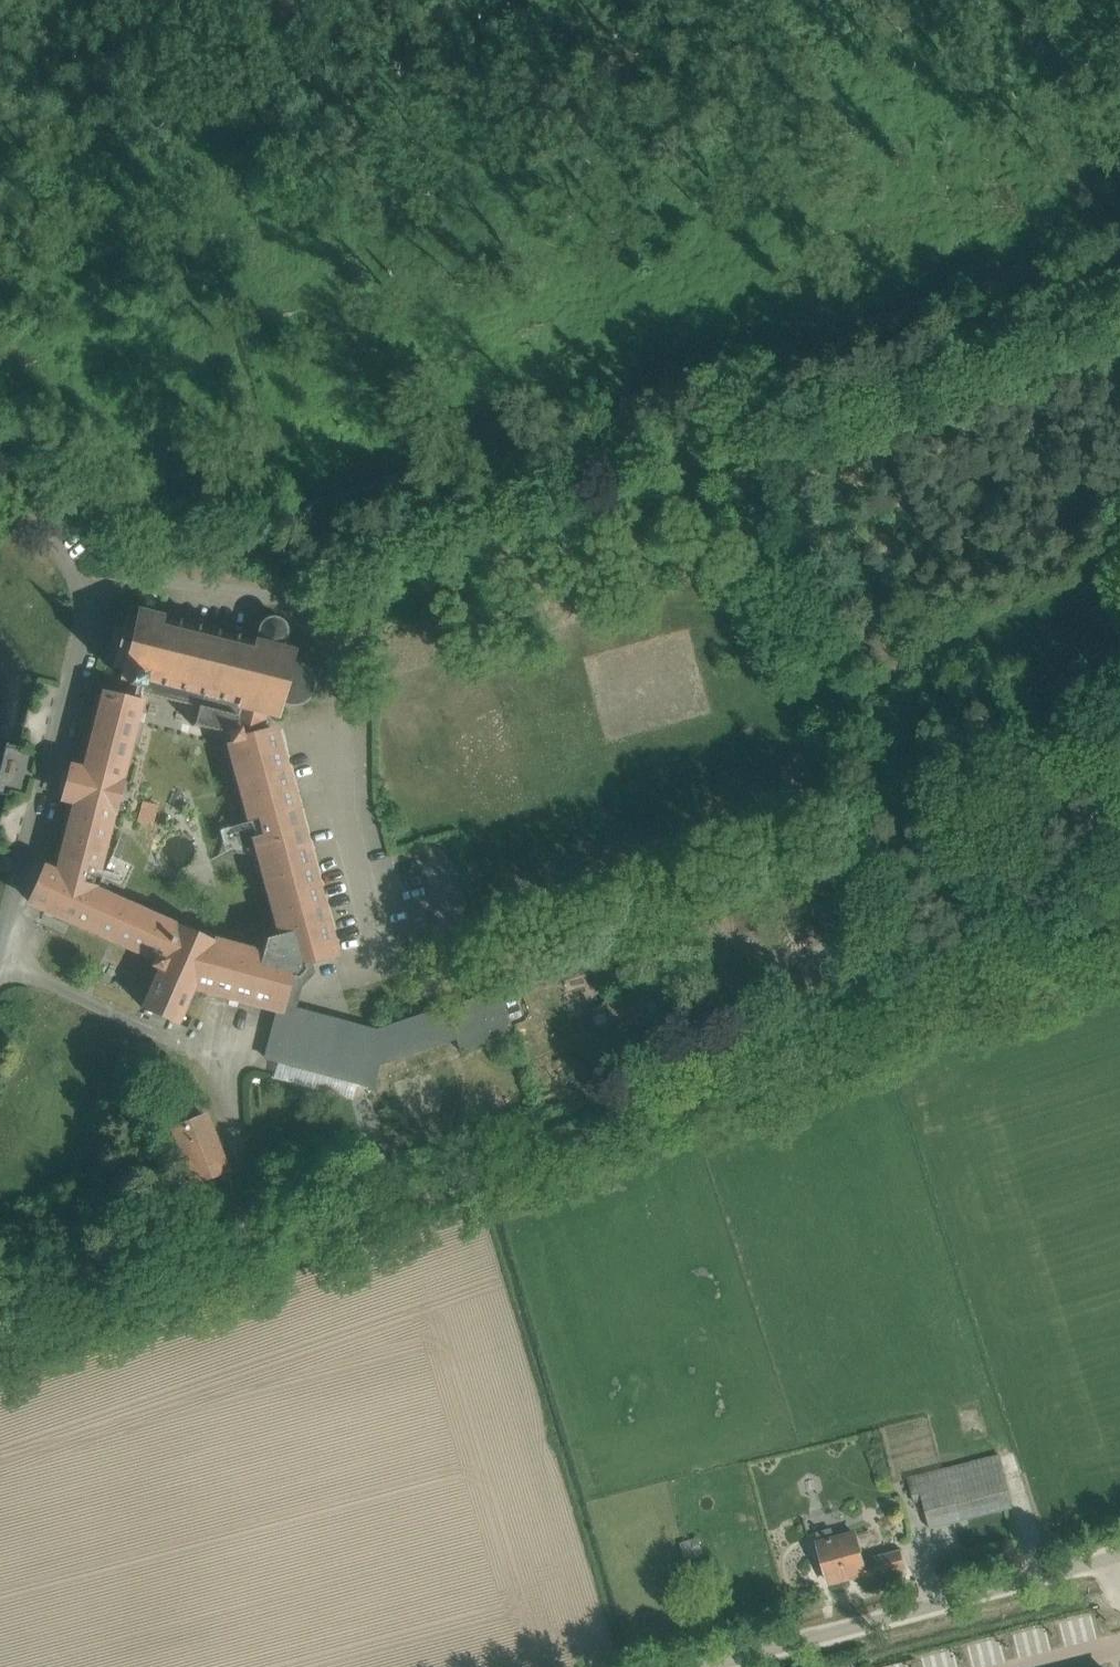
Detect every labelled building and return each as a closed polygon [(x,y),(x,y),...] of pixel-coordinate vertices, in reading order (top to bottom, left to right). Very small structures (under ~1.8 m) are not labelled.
[(46,870),(46,868),(44,869),(45,870),(31,901),(30,901),(31,902),(32,902),(46,908),(56,913),(155,957),(151,966),(160,970),(144,1006),(143,1006),(143,1008),(145,1007),(146,1008),(142,1017),(166,1028),(166,1029),(184,1037),(188,1028),(177,1022),(185,1002),(196,1007),(201,988),(279,1008),(266,1057),(372,1086),(373,1083),(378,1064),(456,1037),(461,1052),(464,1051),(464,1049),(513,1032),(506,1011),(499,991),(376,1034),(353,1027),(293,1011),(300,986),(313,973),(310,960),(333,954),(270,713),(276,714),(279,705),(286,707),(292,707),(298,706),(303,704),(308,700),(311,696),(313,691),(314,685),(313,680),(311,674),(307,669),(302,666),(297,664),(290,662),(292,652),(283,650),(287,635),(287,631),(286,627),(285,624),(283,621),(280,619),(276,618),(272,617),(269,618),(265,619),(262,622),(260,624),(259,628),(255,643),(138,613),(136,624),(126,621),(115,663),(121,667),(122,677),(130,679),(128,685),(130,685),(126,699),(104,694),(84,771),(73,768),(72,767),(71,768),(71,769),(64,797),(64,798),(64,799),(65,799),(77,801),(59,875),(46,870)] [(698,1008),(689,978),(686,965),(670,969),(674,982),(604,1003),(612,1033),(698,1008)] [(176,1174),(181,1186),(226,1169),(206,1116),(173,1129),(183,1155),(177,1157),(182,1172),(176,1174)] [(908,1479),(908,1480),(914,1501),(922,1499),(929,1527),(1013,1506),(1000,1456),(908,1479)] [(819,1543),(824,1562),(830,1583),(865,1574),(866,1580),(907,1569),(902,1551),(863,1561),(855,1533),(819,1543)]
